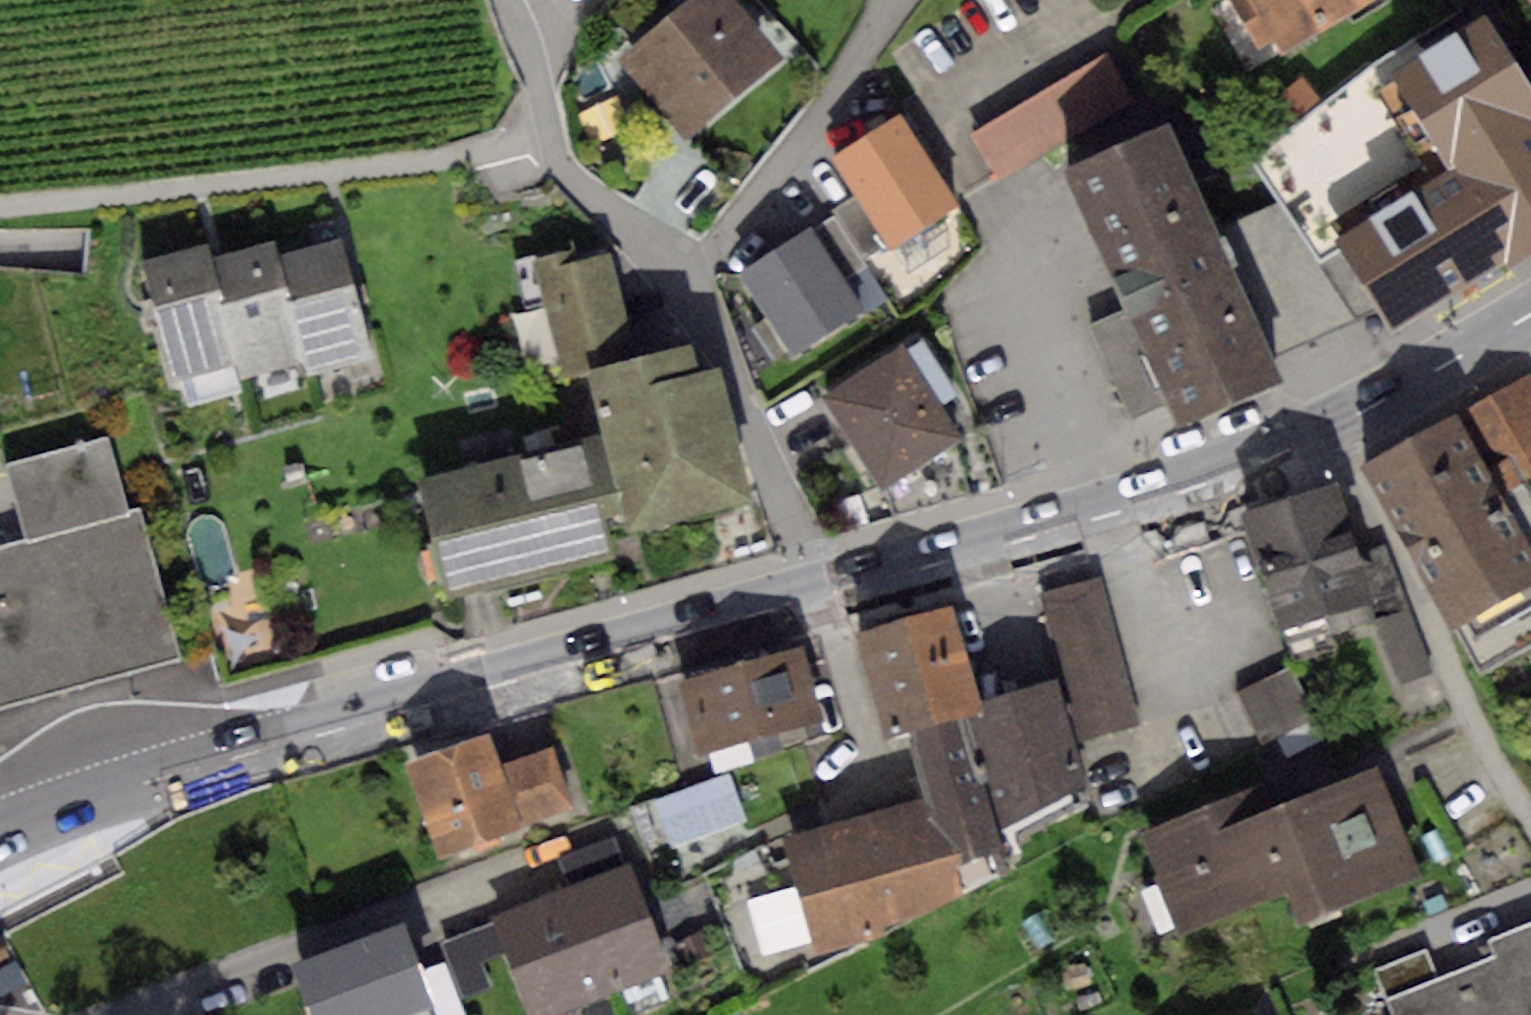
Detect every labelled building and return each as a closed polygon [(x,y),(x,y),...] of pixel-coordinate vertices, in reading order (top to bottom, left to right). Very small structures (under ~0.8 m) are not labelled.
[(617,58),(684,136),(780,55),(733,0),(686,0),(617,58)] [(1261,53),(1272,47),(1280,60),(1379,0),(1228,0),(1261,53)] [(1249,160),(1276,202),(1353,320),(1380,309),(1391,332),(1530,249),(1530,86),(1484,9),(1428,47),(1419,31),(1366,67),(1249,160)] [(1107,54),(970,134),(998,180),(1135,100),(1107,54)] [(900,112),(831,154),(855,194),(886,243),(886,246),(956,204),(900,112)] [(1170,120),(1063,166),(1122,308),(1091,323),(1133,418),(1164,402),(1177,426),(1282,381),(1272,358),(1219,230),(1170,120)] [(855,194),(831,209),(833,213),(861,258),(886,243),(855,194)] [(1276,202),(1219,230),(1272,358),(1353,320),(1276,202)] [(833,213),(812,225),(846,281),(867,268),(861,258),(833,213)] [(812,225),(742,268),(793,352),(864,310),(846,281),(812,225)] [(339,237),(278,254),(307,358),(311,372),(372,355),(355,295),(339,237)] [(608,239),(537,255),(561,360),(632,344),(608,239)] [(274,240),(210,258),(238,362),(242,376),(307,358),(278,254),(274,240)] [(207,246),(141,263),(153,309),(172,379),(238,362),(210,258),(207,246)] [(517,313),(528,362),(558,356),(546,306),(517,313)] [(585,368),(595,406),(625,527),(627,533),(754,501),(719,366),(699,371),(691,341),(585,368)] [(902,345),(819,395),(876,488),(958,437),(902,345)] [(1460,415),(1503,495),(1529,481),(1530,480),(1530,376),(1460,415)] [(595,406),(410,448),(443,594),(612,555),(606,531),(625,527),(595,406)] [(1367,465),(1482,675),(1530,648),(1530,484),(1529,481),(1503,495),(1460,415),(1367,465)] [(6,465),(26,543),(129,514),(109,438),(6,465)] [(1337,482),(1237,512),(1286,662),(1341,647),(1337,632),(1372,621),(1407,610),(1381,547),(1356,552),(1337,482)] [(138,511),(129,514),(26,543),(0,550),(0,707),(179,658),(138,511)] [(1101,576),(1039,593),(1061,674),(1078,739),(1140,722),(1101,576)] [(951,607),(858,631),(885,734),(907,727),(966,708),(980,704),(951,607)] [(1407,610),(1372,621),(1395,685),(1431,674),(1407,610)] [(800,645),(675,681),(696,754),(708,750),(714,770),(781,751),(776,732),(821,719),(800,645)] [(1284,671),(1236,693),(1260,747),(1308,725),(1284,671)] [(1078,739),(1061,674),(980,704),(966,708),(1002,828),(1091,783),(1078,739)] [(919,796),(781,834),(817,955),(962,898),(960,889),(1014,860),(1002,828),(966,708),(907,727),(919,796)] [(490,734),(408,758),(436,852),(519,826),(498,765),(490,734)] [(552,747),(498,765),(519,826),(573,808),(552,747)] [(1251,788),(1143,832),(1182,929),(1284,888),(1299,925),(1423,876),(1376,761),(1259,809),(1251,788)] [(727,774),(652,804),(670,849),(745,819),(727,774)] [(562,857),(572,885),(624,864),(613,837),(562,857)] [(624,864),(572,885),(615,991),(673,968),(631,862),(624,864)] [(492,916),(494,922),(506,954),(531,1014),(553,1014),(615,991),(572,885),(492,916)] [(506,954),(494,922),(439,942),(445,960),(460,999),(490,988),(481,964),(506,954)] [(1374,970),(1392,1014),(1518,1014),(1520,1014),(1521,1014),(1530,1014),(1530,924),(1489,941),(1494,954),(1436,978),(1425,949),(1374,970)] [(403,925),(292,965),(310,1014),(407,1014),(433,1006),(419,969),(403,925)] [(705,927),(673,944),(685,968),(717,951),(705,927)] [(419,969),(433,1006),(436,1014),(465,1014),(460,999),(445,960),(419,969)]
